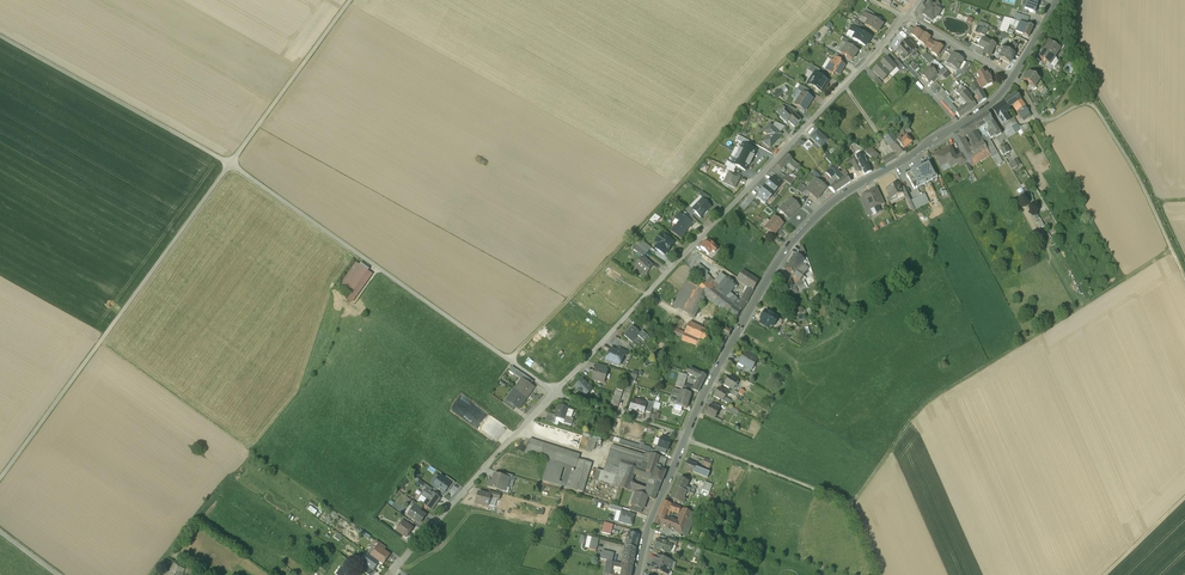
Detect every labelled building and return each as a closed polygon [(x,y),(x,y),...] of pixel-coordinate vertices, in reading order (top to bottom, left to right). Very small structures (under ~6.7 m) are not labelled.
[(1024,9),(1035,13),(1040,0),(1027,0),(1024,9)] [(934,5),(929,2),(928,5),(924,8),(925,10),(923,14),(932,20),(935,16),(937,17),(940,11),(938,10),(940,7),(939,7),(937,4),(934,5)] [(877,17),(866,10),(864,13),(875,20),(877,17)] [(1026,25),(1029,17),(1015,12),(1012,20),(1015,21),(1026,25)] [(875,20),(864,13),(861,17),(868,22),(865,26),(877,34),(883,25),(875,20)] [(1012,20),(1005,17),(1000,30),(1007,33),(1010,25),(1012,20)] [(1026,25),(1015,21),(1013,26),(1016,27),(1018,28),(1022,30),(1020,33),(1022,34),(1026,25)] [(867,32),(854,23),(852,26),(865,35),(867,32)] [(1033,27),(1026,25),(1022,34),(1022,35),(1028,38),(1033,27)] [(865,35),(852,26),(849,31),(856,35),(853,40),(865,48),(871,39),(865,35)] [(922,34),(915,29),(911,35),(918,41),(922,34)] [(856,35),(849,31),(846,35),(853,40),(856,35)] [(922,34),(918,41),(924,46),(929,40),(930,38),(922,34)] [(857,47),(844,38),(842,42),(843,42),(847,45),(856,50),(857,47)] [(995,45),(983,39),(980,47),(985,50),(983,54),(989,57),(995,45)] [(929,40),(924,46),(932,51),(938,45),(929,40)] [(914,50),(906,41),(899,48),(903,53),(907,57),(914,50)] [(837,51),(841,54),(847,45),(843,42),(837,51)] [(1056,46),(1050,42),(1046,47),(1044,50),(1055,57),(1060,50),(1060,49),(1056,46)] [(1064,47),(1058,43),(1056,46),(1060,49),(1060,50),(1062,51),(1064,48),(1064,47)] [(856,50),(847,45),(841,54),(852,61),(858,52),(856,50)] [(932,51),(931,53),(937,57),(942,48),(938,45),(932,51)] [(1014,55),(1004,49),(1002,52),(1001,55),(999,58),(1009,63),(1014,55)] [(1055,57),(1044,50),(1042,53),(1039,58),(1047,63),(1049,65),(1055,57)] [(945,62),(950,54),(945,51),(940,59),(945,62)] [(934,60),(926,52),(921,56),(930,65),(934,60)] [(963,61),(953,55),(947,64),(957,70),(958,69),(963,61)] [(1055,57),(1049,65),(1052,67),(1054,68),(1058,62),(1056,58),(1055,57)] [(840,62),(836,59),(833,62),(831,61),(828,66),(830,67),(828,72),(834,75),(835,73),(839,76),(841,72),(840,71),(843,65),(839,63),(840,62)] [(896,69),(887,59),(880,65),(889,75),(896,69)] [(901,65),(896,60),(893,63),(898,68),(901,65)] [(967,63),(963,61),(958,69),(965,74),(967,72),(971,65),(967,63)] [(828,66),(825,64),(822,68),(824,69),(828,72),(830,67),(828,66)] [(820,71),(810,65),(807,70),(813,74),(814,74),(815,72),(818,74),(820,71)] [(889,75),(880,65),(873,72),(883,82),(889,75)] [(937,75),(930,68),(921,76),(928,83),(931,81),(937,75)] [(924,82),(914,71),(911,74),(921,85),(924,82)] [(829,81),(818,74),(815,72),(814,74),(813,74),(809,80),(812,82),(811,85),(822,92),(829,81)] [(986,74),(984,76),(982,72),(977,75),(979,80),(976,81),(981,90),(992,84),(990,80),(991,79),(989,76),(987,77),(986,74)] [(1039,79),(1029,72),(1026,75),(1027,75),(1024,80),(1030,84),(1034,87),(1039,79)] [(937,75),(931,81),(933,84),(940,78),(937,75)] [(882,84),(877,78),(874,81),(879,87),(882,84)] [(976,81),(970,87),(974,93),(975,93),(981,90),(976,81)] [(939,95),(943,92),(939,84),(932,89),(935,94),(937,92),(939,95)] [(1034,87),(1030,84),(1027,88),(1034,92),(1036,88),(1034,87)] [(809,91),(800,85),(797,90),(802,93),(806,95),(809,91)] [(773,95),(776,98),(787,91),(785,87),(773,95)] [(969,88),(966,91),(970,96),(974,93),(970,87),(969,88)] [(964,89),(963,88),(956,93),(959,96),(966,91),(964,89)] [(981,90),(975,93),(977,96),(974,98),(979,104),(986,99),(981,90)] [(966,91),(959,96),(967,105),(956,112),(955,113),(956,113),(959,118),(971,110),(976,106),(970,99),(971,98),(970,96),(966,91)] [(806,95),(802,93),(795,105),(805,111),(813,99),(806,95)] [(1016,93),(1004,102),(1008,108),(1012,106),(1021,100),(1016,93)] [(957,109),(946,98),(944,99),(941,102),(953,115),(956,113),(955,113),(956,112),(957,109)] [(1021,100),(1012,106),(1017,113),(1025,107),(1026,107),(1021,100)] [(1004,102),(993,109),(1003,124),(1009,120),(1005,114),(1010,110),(1008,108),(1004,102)] [(797,111),(789,107),(787,109),(793,115),(794,114),(795,114),(797,111)] [(1025,107),(1017,113),(1021,118),(1029,112),(1025,107)] [(793,115),(787,109),(779,117),(786,123),(788,122),(788,121),(793,115)] [(987,113),(982,116),(988,124),(993,121),(987,113)] [(793,115),(788,121),(788,122),(794,128),(801,121),(795,114),(794,114),(793,115)] [(982,116),(974,121),(979,128),(981,127),(982,127),(986,133),(987,133),(991,130),(988,124),(982,116)] [(979,128),(974,121),(971,123),(976,130),(979,128)] [(993,121),(988,124),(991,130),(987,133),(989,136),(990,138),(991,139),(995,136),(996,137),(1001,134),(993,121)] [(785,127),(776,122),(772,127),(780,133),(785,127)] [(971,123),(966,126),(971,133),(976,130),(971,123)] [(1020,128),(1023,134),(1031,131),(1028,124),(1020,128)] [(772,127),(770,125),(766,129),(771,133),(763,142),(769,148),(781,135),(780,133),(772,127)] [(966,126),(958,131),(963,138),(971,133),(966,126)] [(1018,129),(1013,132),(1016,138),(1022,135),(1018,129)] [(817,131),(811,138),(821,147),(827,140),(817,131)] [(894,137),(889,131),(882,136),(890,147),(897,141),(894,137)] [(970,149),(963,138),(958,131),(952,135),(962,153),(967,162),(974,156),(970,149)] [(903,139),(899,134),(894,137),(897,141),(903,149),(912,142),(906,136),(903,139)] [(749,141),(740,136),(737,141),(743,144),(747,146),(749,141)] [(870,145),(872,148),(880,142),(878,139),(870,145)] [(989,139),(983,143),(987,149),(990,155),(991,157),(998,154),(989,139)] [(897,141),(890,147),(895,152),(898,157),(906,152),(903,149),(897,141)] [(983,143),(983,142),(970,149),(974,156),(987,149),(983,143)] [(739,149),(737,153),(751,161),(754,156),(756,150),(747,146),(743,144),(740,149),(739,149)] [(862,150),(855,144),(850,146),(855,156),(863,151),(862,150)] [(878,156),(868,146),(862,150),(863,151),(867,154),(872,159),(873,160),(876,158),(878,156)] [(1000,150),(1003,156),(1009,152),(1006,146),(1000,150)] [(951,149),(944,153),(943,151),(935,156),(940,166),(948,162),(951,167),(958,163),(959,162),(956,157),(951,149)] [(990,155),(987,149),(974,156),(976,163),(990,155)] [(867,162),(864,156),(867,154),(863,151),(855,156),(861,169),(864,175),(871,171),(867,162)] [(895,152),(882,160),(885,164),(898,157),(895,152)] [(735,158),(732,164),(737,167),(746,171),(748,166),(749,166),(751,161),(737,153),(735,158)] [(956,157),(959,162),(958,163),(960,166),(967,162),(962,153),(956,157)] [(792,160),(786,155),(776,166),(782,171),(788,164),(792,160)] [(855,156),(849,159),(852,164),(853,163),(857,160),(855,156)] [(799,166),(792,160),(788,164),(795,170),(799,166)] [(861,169),(857,160),(853,163),(857,172),(861,169)] [(724,166),(734,171),(737,167),(732,164),(727,162),(724,166)] [(929,162),(906,175),(908,178),(914,190),(918,188),(917,187),(921,185),(921,186),(925,184),(925,183),(928,181),(929,182),(933,180),(933,179),(936,177),(937,178),(938,177),(929,162)] [(1026,169),(1022,163),(1014,168),(1018,174),(1026,169)] [(839,170),(833,165),(819,180),(824,184),(835,174),(839,170)] [(848,175),(845,170),(841,172),(845,177),(850,182),(864,175),(861,169),(857,172),(848,175)] [(841,172),(839,170),(835,174),(841,180),(845,177),(841,172)] [(733,175),(728,172),(723,183),(734,188),(740,178),(733,175)] [(795,180),(787,175),(786,177),(783,180),(784,181),(791,186),(795,180)] [(773,180),(780,186),(784,181),(783,180),(777,176),(776,176),(773,180)] [(841,180),(829,188),(834,193),(850,182),(845,177),(841,180)] [(827,187),(816,178),(806,191),(817,199),(827,187)] [(774,193),(780,186),(773,180),(772,179),(766,186),(774,193)] [(898,183),(886,189),(890,196),(892,200),(897,198),(896,196),(902,193),(903,193),(900,188),(898,183)] [(768,200),(774,193),(766,186),(760,194),(768,200)] [(875,189),(862,195),(867,206),(870,210),(882,204),(875,189)] [(1019,192),(1023,202),(1029,199),(1031,203),(1034,202),(1030,193),(1026,195),(1024,190),(1019,192)] [(710,198),(702,192),(699,195),(702,199),(706,202),(710,198)] [(907,193),(904,194),(912,211),(915,209),(910,200),(907,193)] [(765,204),(768,200),(760,194),(757,198),(765,204)] [(924,194),(910,200),(915,209),(928,203),(924,194)] [(792,198),(780,210),(788,219),(800,207),(792,198)] [(702,199),(692,209),(701,218),(711,207),(706,202),(702,199)] [(867,206),(863,208),(867,216),(872,213),(870,210),(867,206)] [(649,221),(654,224),(660,218),(655,214),(649,221)] [(680,214),(675,220),(672,225),(675,226),(671,232),(680,238),(691,223),(692,222),(688,220),(680,214)] [(783,224),(774,216),(765,228),(774,235),(783,224)] [(696,221),(690,217),(688,220),(692,222),(691,223),(694,225),(696,221)] [(674,242),(661,234),(657,240),(660,242),(655,249),(664,256),(674,242)] [(651,248),(642,242),(639,246),(647,253),(647,252),(651,248)] [(717,250),(709,243),(707,245),(705,243),(700,248),(709,255),(712,251),(714,253),(717,250)] [(647,253),(635,244),(632,249),(643,257),(644,257),(647,253)] [(796,254),(791,262),(798,267),(800,264),(804,259),(796,254)] [(644,257),(643,257),(634,266),(644,276),(654,267),(644,257)] [(798,267),(791,262),(786,268),(794,273),(793,275),(800,280),(803,276),(796,271),(798,267)] [(369,269),(361,263),(359,266),(367,272),(369,269)] [(356,264),(340,285),(352,293),(356,296),(371,274),(367,272),(359,266),(356,264)] [(798,267),(796,271),(803,276),(805,272),(808,274),(810,272),(807,269),(808,268),(805,266),(804,267),(802,266),(800,264),(798,267)] [(715,282),(706,275),(708,273),(698,265),(693,271),(699,276),(706,282),(711,286),(715,282)] [(759,280),(743,270),(737,279),(748,287),(745,293),(750,296),(759,280)] [(722,273),(715,282),(720,286),(727,277),(722,273)] [(811,274),(803,280),(805,282),(807,285),(815,280),(811,274)] [(720,286),(716,290),(725,297),(728,293),(734,285),(735,283),(727,277),(720,286)] [(794,288),(790,278),(787,284),(791,295),(797,293),(795,288),(794,288)] [(688,282),(674,306),(687,314),(698,294),(696,291),(694,288),(691,286),(692,284),(688,282)] [(725,297),(716,290),(711,286),(706,282),(698,289),(696,291),(698,294),(687,314),(693,318),(694,317),(694,316),(706,296),(718,306),(719,305),(725,297)] [(720,286),(715,282),(711,286),(716,290),(720,286)] [(805,282),(795,288),(797,293),(808,287),(807,285),(805,282)] [(740,302),(737,300),(734,304),(729,312),(736,317),(746,303),(750,296),(745,293),(744,292),(742,296),(743,296),(740,302)] [(356,296),(352,293),(347,300),(351,302),(356,296)] [(737,299),(730,293),(728,293),(725,297),(734,304),(737,300),(737,299)] [(725,297),(719,305),(729,312),(734,304),(725,297)] [(772,315),(770,313),(769,313),(765,311),(764,313),(763,313),(761,316),(762,316),(761,319),(762,320),(770,324),(773,326),(778,318),(773,315),(773,314),(772,315)] [(731,331),(711,320),(710,323),(707,321),(705,326),(706,326),(705,330),(709,332),(711,328),(717,331),(714,337),(717,338),(719,339),(719,338),(725,341),(727,336),(728,337),(731,331)] [(770,324),(762,320),(760,323),(768,328),(770,324)] [(705,330),(689,323),(684,332),(672,327),(670,333),(697,345),(697,344),(706,347),(708,342),(708,341),(706,340),(709,332),(705,330)] [(640,333),(632,326),(624,335),(632,343),(638,336),(644,341),(648,336),(642,331),(640,333)] [(712,344),(710,349),(714,351),(718,353),(719,353),(725,341),(719,338),(719,339),(716,345),(712,344)] [(628,352),(618,348),(617,352),(627,356),(628,352)] [(617,352),(611,349),(611,350),(610,350),(610,351),(610,352),(606,361),(617,365),(619,361),(621,362),(624,355),(626,357),(627,356),(617,352)] [(757,359),(745,352),(740,362),(744,365),(744,366),(750,370),(757,359)] [(744,365),(740,362),(739,361),(736,366),(742,369),(744,366),(744,365)] [(523,375),(512,366),(509,370),(521,379),(523,375)] [(706,376),(690,368),(688,373),(696,377),(695,381),(696,382),(695,386),(700,389),(706,376)] [(599,369),(598,369),(596,370),(595,373),(594,373),(592,380),(604,383),(607,371),(606,371),(599,369)] [(687,375),(680,373),(676,386),(683,388),(684,385),(687,375)] [(534,382),(523,375),(521,379),(522,379),(531,386),(534,382)] [(738,382),(729,376),(724,385),(732,390),(733,391),(738,382)] [(522,379),(514,390),(527,399),(534,388),(531,386),(522,379)] [(592,389),(582,380),(575,387),(585,396),(592,389)] [(623,390),(616,388),(614,394),(621,396),(623,390)] [(727,394),(718,388),(714,396),(723,401),(725,398),(727,394)] [(681,391),(674,389),(672,396),(679,398),(681,391)] [(527,399),(514,390),(507,400),(506,401),(516,407),(519,409),(527,399)] [(691,394),(681,391),(679,398),(689,401),(691,394)] [(621,396),(614,394),(611,404),(618,406),(621,396)] [(679,398),(672,396),(670,403),(677,405),(679,398)] [(463,409),(469,400),(464,397),(458,405),(463,409)] [(689,401),(679,398),(677,405),(686,408),(689,401)] [(646,404),(633,399),(630,410),(643,414),(644,411),(646,404)] [(516,407),(506,401),(507,400),(506,400),(503,403),(513,410),(516,407)] [(647,401),(646,404),(644,411),(651,413),(654,403),(647,401)] [(568,408),(558,405),(555,416),(554,417),(556,417),(565,420),(564,423),(571,425),(573,419),(571,418),(566,417),(568,409),(568,408)] [(714,405),(713,407),(710,405),(705,415),(721,422),(722,421),(715,418),(720,408),(714,405)] [(555,416),(547,413),(546,417),(554,419),(553,423),(558,425),(559,421),(555,420),(556,417),(554,417),(555,416)] [(600,438),(584,433),(583,435),(590,438),(585,450),(591,452),(591,451),(593,451),(596,443),(598,443),(600,438)] [(671,441),(661,438),(658,446),(657,445),(655,450),(665,454),(667,450),(668,450),(671,441)] [(580,455),(530,439),(526,453),(549,460),(564,465),(576,469),(578,460),(580,455)] [(642,456),(612,447),(610,454),(641,463),(642,456)] [(651,454),(648,466),(642,464),(640,470),(641,470),(639,476),(652,480),(656,465),(659,456),(655,455),(651,454)] [(666,459),(659,456),(656,465),(661,467),(663,468),(666,459)] [(637,466),(621,461),(613,459),(610,467),(613,469),(613,470),(633,477),(637,466)] [(712,462),(704,459),(702,465),(706,467),(705,468),(709,470),(712,462)] [(564,465),(549,460),(542,480),(558,485),(559,482),(564,468),(564,465)] [(591,465),(578,460),(576,469),(570,489),(583,493),(591,465)] [(697,465),(687,461),(684,469),(693,473),(706,478),(708,474),(695,469),(697,465)] [(558,485),(570,489),(576,469),(564,465),(564,468),(566,469),(562,482),(559,482),(558,485)] [(661,467),(656,465),(652,480),(654,480),(654,483),(660,485),(666,471),(660,469),(661,467)] [(616,476),(596,470),(593,479),(620,487),(624,479),(616,476)] [(502,476),(495,474),(493,482),(489,481),(487,487),(503,491),(504,487),(507,488),(509,479),(509,478),(502,476)] [(434,485),(445,493),(449,487),(451,484),(444,479),(440,476),(434,485)] [(455,482),(446,476),(444,479),(451,484),(449,487),(451,489),(455,482)] [(689,482),(680,478),(676,488),(685,491),(686,488),(689,482)] [(620,487),(620,488),(628,491),(631,482),(631,481),(624,479),(620,487)] [(712,485),(705,482),(702,490),(709,492),(712,485)] [(646,489),(644,495),(647,497),(654,499),(659,487),(654,485),(648,484),(646,489)] [(646,489),(634,485),(631,491),(636,493),(644,495),(646,489)] [(685,491),(676,488),(673,495),(675,496),(673,499),(683,504),(685,500),(684,499),(686,492),(685,491)] [(430,492),(426,489),(422,495),(427,498),(423,503),(423,504),(432,510),(440,499),(430,492)] [(500,494),(490,491),(489,495),(491,495),(490,498),(496,499),(499,500),(500,494)] [(489,495),(479,492),(476,504),(488,507),(488,505),(490,498),(491,495),(489,495)] [(644,495),(636,493),(632,505),(642,509),(643,509),(647,497),(644,495)] [(427,498),(422,495),(418,500),(423,503),(427,498)] [(422,508),(414,502),(411,506),(413,508),(414,508),(419,511),(422,508)] [(680,508),(663,502),(661,508),(668,510),(678,513),(680,508)] [(642,509),(632,505),(630,510),(640,513),(642,509)] [(419,511),(414,508),(413,508),(408,515),(420,524),(425,516),(419,511)] [(668,510),(661,508),(657,516),(664,519),(665,516),(668,510)] [(690,511),(684,509),(682,514),(679,522),(676,530),(681,532),(682,533),(690,511)] [(622,511),(621,512),(619,522),(632,525),(635,515),(622,511)] [(695,513),(690,511),(682,533),(681,532),(680,535),(684,537),(695,513)] [(409,521),(402,516),(399,520),(402,522),(403,522),(406,524),(409,521)] [(664,519),(657,516),(654,523),(653,528),(659,530),(661,524),(676,530),(679,522),(665,516),(664,519)] [(406,524),(403,522),(402,522),(396,531),(406,538),(412,529),(406,524)] [(613,524),(605,522),(602,532),(611,534),(613,524)] [(639,535),(629,532),(625,546),(636,548),(639,535)] [(375,541),(367,535),(365,538),(373,544),(375,541)] [(599,539),(592,537),(589,548),(596,550),(599,539)] [(678,541),(669,538),(667,543),(672,545),(676,547),(678,541)] [(663,542),(661,541),(657,540),(656,543),(655,545),(655,548),(654,548),(661,550),(661,551),(663,551),(664,551),(663,551),(664,551),(669,553),(670,551),(672,545),(667,543),(666,543),(666,542),(664,542),(663,542)] [(386,547),(377,541),(374,545),(378,547),(383,551),(386,547)] [(383,551),(378,547),(371,557),(379,562),(382,565),(389,555),(383,551)] [(614,554),(603,551),(602,553),(599,552),(598,557),(597,558),(601,558),(610,561),(612,562),(614,554)] [(635,553),(631,552),(625,551),(622,564),(633,566),(635,553)] [(373,570),(379,562),(371,557),(369,555),(363,563),(367,566),(373,570)] [(671,561),(656,556),(654,563),(670,568),(671,565),(670,563),(671,561)] [(167,571),(174,574),(175,574),(176,573),(180,565),(181,564),(175,561),(167,571)] [(623,565),(623,564),(615,562),(614,566),(623,568),(621,574),(631,574),(633,567),(623,565)] [(670,568),(654,563),(652,569),(667,574),(667,572),(669,571),(670,568)] [(180,565),(176,573),(180,574),(182,574),(186,568),(180,565)] [(367,566),(363,571),(368,574),(373,574),(375,572),(373,570),(367,566)]
